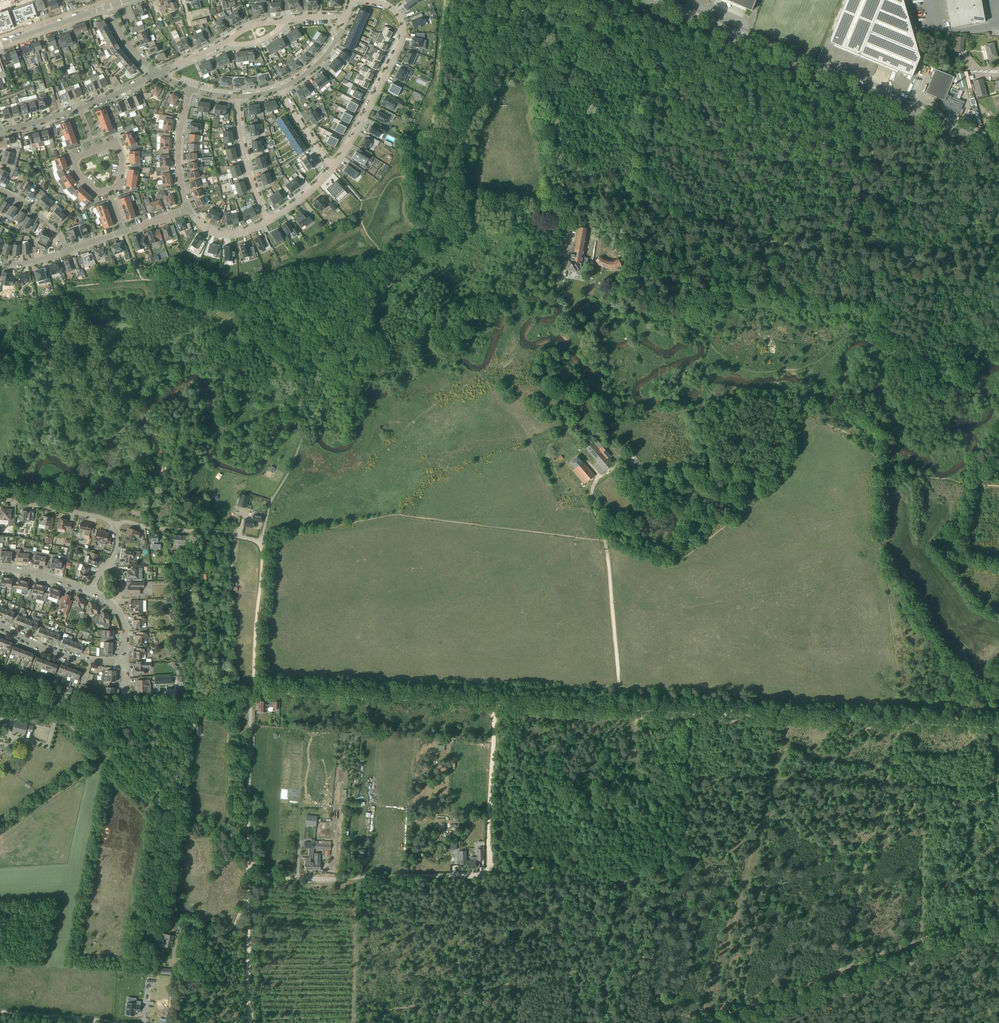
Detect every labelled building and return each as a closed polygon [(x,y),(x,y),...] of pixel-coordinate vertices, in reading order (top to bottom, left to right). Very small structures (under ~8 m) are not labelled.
[(34,2),(38,11),(45,9),(42,0),(34,0),(34,2)] [(56,0),(48,0),(49,3),(51,10),(58,7),(56,0)] [(169,12),(165,0),(159,0),(161,6),(160,6),(159,6),(162,15),(158,16),(160,22),(166,20),(164,13),(169,12)] [(178,8),(176,2),(172,3),(170,0),(165,0),(169,12),(178,8)] [(285,6),(284,0),(280,0),(275,1),(275,3),(276,12),(282,12),(281,6),(285,6)] [(293,0),(284,0),(285,6),(288,5),(290,10),(295,9),(293,0)] [(303,1),(302,0),(293,0),(295,9),(301,7),(299,2),(303,1)] [(403,6),(403,7),(404,7),(407,11),(406,11),(407,12),(417,4),(419,3),(418,2),(417,4),(414,0),(406,0),(405,1),(407,4),(403,6)] [(741,6),(752,11),(756,0),(738,0),(741,6)] [(920,58),(903,0),(846,0),(829,42),(834,45),(833,46),(851,54),(865,60),(897,73),(898,71),(912,77),(920,58)] [(950,29),(985,22),(981,0),(945,0),(950,29)] [(264,8),(267,8),(266,1),(263,2),(263,5),(258,5),(259,14),(265,13),(264,8)] [(276,12),(275,3),(270,4),(269,1),(266,1),(267,8),(270,7),(270,13),(276,12)] [(33,3),(12,11),(16,22),(19,21),(19,23),(28,20),(27,18),(30,17),(30,19),(35,18),(34,16),(37,15),(33,3)] [(259,14),(258,5),(252,6),(252,4),(249,4),(250,11),(253,10),(254,15),(259,14)] [(141,17),(148,14),(145,5),(137,7),(138,11),(137,11),(137,10),(133,12),(135,18),(140,16),(141,17)] [(239,15),(242,13),(239,8),(231,12),(232,14),(237,22),(242,20),(239,15)] [(359,10),(357,15),(366,19),(368,14),(359,10)] [(2,29),(2,31),(11,28),(11,26),(13,25),(9,12),(6,13),(5,11),(0,13),(0,30),(2,29)] [(424,19),(421,13),(411,17),(412,21),(411,22),(414,30),(424,26),(422,20),(424,19)] [(223,17),(227,22),(229,20),(232,25),(237,22),(232,14),(228,17),(226,15),(223,17)] [(366,19),(357,15),(355,20),(364,24),(366,19)] [(224,24),(227,22),(223,17),(220,19),(222,21),(217,24),(223,32),(227,28),(224,24)] [(190,22),(192,27),(207,23),(206,18),(190,22)] [(95,23),(99,30),(106,25),(104,20),(99,23),(99,22),(95,23)] [(364,24),(355,20),(353,26),(362,29),(364,24)] [(87,31),(86,26),(85,23),(73,27),(76,38),(82,36),(81,33),(87,31)] [(132,34),(138,31),(144,29),(145,29),(143,24),(130,29),(132,34)] [(218,35),(223,32),(217,24),(213,28),(218,35)] [(107,25),(106,25),(99,30),(101,34),(109,30),(106,26),(107,25)] [(353,26),(350,31),(359,35),(362,29),(353,26)] [(147,37),(144,29),(138,31),(139,34),(137,35),(139,40),(147,37)] [(208,39),(207,34),(204,29),(201,30),(202,32),(197,34),(201,43),(206,41),(206,40),(208,39)] [(295,30),(292,32),(297,41),(302,38),(302,39),(305,38),(302,32),(299,34),(297,29),(296,30),(295,30)] [(111,35),(109,30),(101,34),(104,39),(111,35)] [(357,40),(359,35),(350,31),(348,36),(357,40)] [(75,42),(73,36),(71,37),(69,32),(64,34),(68,46),(73,45),(73,43),(75,42)] [(291,44),(297,41),(292,32),(289,33),(288,34),(286,35),(289,40),(287,42),(290,47),(293,46),(291,44)] [(424,39),(424,33),(417,33),(417,34),(416,39),(412,38),(411,42),(410,45),(411,45),(411,46),(416,47),(416,48),(419,48),(421,48),(422,39),(424,39)] [(63,48),(68,46),(64,34),(59,35),(60,40),(58,41),(60,47),(62,47),(63,48)] [(201,43),(197,34),(192,37),(191,34),(188,36),(191,41),(193,40),(196,45),(201,43)] [(326,37),(321,34),(316,41),(313,39),(311,42),(313,44),(316,46),(318,43),(321,45),(324,40),(325,41),(326,38),(326,37)] [(114,40),(111,35),(104,39),(107,44),(114,40)] [(150,36),(147,37),(139,40),(141,46),(148,43),(149,46),(155,43),(154,40),(152,41),(150,36)] [(188,43),(191,41),(188,36),(185,37),(186,39),(181,42),(185,50),(190,48),(188,43)] [(357,40),(348,36),(346,41),(355,45),(357,40)] [(50,47),(51,51),(58,48),(54,37),(47,39),(50,47)] [(185,50),(181,42),(179,37),(174,39),(175,41),(172,43),(175,48),(178,47),(180,52),(185,50)] [(964,53),(965,44),(965,38),(957,37),(956,52),(964,53)] [(281,49),(280,49),(281,50),(286,48),(287,49),(290,47),(287,42),(284,43),(281,38),(280,39),(279,40),(276,41),(281,49)] [(116,44),(114,40),(107,44),(109,48),(116,44)] [(377,43),(375,47),(386,52),(390,45),(381,40),(379,44),(377,43)] [(272,44),(271,44),(275,52),(276,52),(280,49),(281,49),(276,41),(275,42),(272,44)] [(346,41),(343,47),(352,51),(355,45),(346,41)] [(38,50),(42,49),(40,42),(33,44),(35,51),(37,57),(38,59),(41,58),(38,50)] [(158,52),(158,51),(155,43),(149,46),(150,49),(148,49),(150,55),(156,52),(158,52)] [(993,43),(985,45),(988,59),(997,57),(993,43)] [(36,57),(37,57),(35,51),(33,44),(27,46),(21,48),(23,55),(28,69),(36,67),(35,63),(36,62),(36,64),(38,63),(36,57)] [(113,54),(120,49),(120,48),(117,44),(116,44),(109,48),(106,50),(111,56),(113,54)] [(276,53),(276,52),(275,52),(271,44),(268,45),(267,46),(266,47),(268,51),(265,53),(268,59),(272,57),(271,56),(276,53)] [(303,51),(305,53),(308,55),(310,53),(312,55),(316,50),(317,51),(318,49),(318,48),(316,46),(313,44),(310,47),(308,45),(303,51)] [(375,47),(373,50),(376,52),(374,55),(383,59),(385,56),(384,56),(386,52),(375,47)] [(166,59),(166,58),(169,57),(166,48),(162,49),(158,51),(158,52),(156,52),(158,55),(156,56),(158,61),(162,59),(163,60),(163,61),(166,59)] [(113,54),(116,58),(123,52),(120,49),(113,54)] [(341,51),(338,54),(341,56),(346,61),(351,53),(346,49),(344,52),(342,50),(341,52),(341,51)] [(19,61),(21,60),(19,54),(17,55),(15,51),(9,53),(12,60),(14,65),(20,63),(19,61)] [(249,61),(249,62),(255,61),(255,63),(259,62),(258,56),(255,56),(254,51),(253,51),(251,51),(248,52),(249,61)] [(412,66),(418,54),(410,51),(409,53),(407,53),(406,56),(404,59),(403,62),(412,66)] [(59,52),(55,54),(53,54),(56,62),(62,60),(59,52)] [(126,57),(123,52),(116,58),(120,62),(126,57)] [(6,62),(12,60),(9,53),(4,55),(5,59),(3,60),(5,66),(7,65),(6,62)] [(237,56),(232,57),(234,63),(238,63),(238,64),(244,63),(244,62),(243,62),(242,53),(239,53),(238,53),(236,53),(237,56)] [(308,55),(305,53),(301,56),(299,54),(294,58),(296,61),(298,63),(301,61),(303,64),(307,60),(308,60),(309,59),(309,58),(310,57),(308,55)] [(234,63),(232,57),(228,59),(226,54),(225,55),(223,55),(220,56),(225,66),(230,64),(230,65),(234,63)] [(370,55),(368,59),(371,60),(369,64),(377,68),(378,68),(380,65),(379,64),(381,61),(370,55)] [(217,64),(214,65),(217,71),(220,69),(219,68),(225,66),(220,56),(217,58),(216,58),(215,59),(217,64)] [(335,58),(332,61),(339,68),(346,61),(341,56),(339,59),(337,57),(335,59),(335,58)] [(126,57),(120,62),(123,66),(130,61),(126,57)] [(133,65),(130,61),(123,66),(127,70),(134,65),(134,64),(133,65)] [(207,62),(204,64),(208,73),(213,71),(214,72),(217,71),(214,65),(212,66),(209,61),(208,62),(207,62)] [(297,68),(299,67),(299,66),(300,66),(298,63),(296,61),(288,66),(287,63),(284,65),(286,67),(287,70),(290,68),(292,71),(297,68)] [(331,67),(329,70),(334,75),(339,68),(332,61),(330,63),(331,64),(329,65),(331,67)] [(366,62),(364,66),(368,67),(365,71),(374,75),(376,72),(375,71),(377,68),(369,64),(366,62)] [(208,73),(204,64),(201,65),(200,66),(199,66),(201,71),(198,72),(200,78),(203,77),(203,76),(208,73)] [(134,65),(127,70),(131,75),(131,76),(135,74),(133,72),(137,69),(134,65)] [(70,69),(67,70),(69,74),(76,72),(74,66),(70,67),(70,69)] [(286,67),(281,70),(280,67),(273,70),(276,76),(279,74),(280,77),(286,75),(288,74),(288,73),(289,73),(287,70),(286,67)] [(406,75),(409,76),(410,77),(413,71),(407,69),(406,72),(399,68),(395,78),(402,82),(406,75)] [(942,100),(942,101),(944,102),(947,94),(951,86),(954,77),(935,69),(926,93),(942,100)] [(362,71),(360,74),(363,76),(361,79),(370,84),(372,81),(370,80),(373,76),(362,71)] [(262,84),(262,83),(268,82),(267,79),(271,78),(268,72),(261,74),(262,77),(257,78),(258,81),(259,84),(260,85),(262,84)] [(959,88),(966,86),(963,72),(956,74),(959,88)] [(972,88),(971,84),(967,72),(963,73),(968,90),(972,88)] [(105,78),(102,74),(98,76),(98,75),(94,77),(99,90),(105,87),(104,87),(108,85),(105,78)] [(317,77),(323,84),(325,86),(329,82),(322,74),(317,77)] [(250,79),(245,80),(245,83),(246,86),(247,86),(247,87),(249,87),(249,86),(255,85),(254,82),(258,81),(257,78),(256,75),(250,76),(250,79)] [(220,85),(221,85),(220,86),(223,86),(229,86),(229,83),(233,84),(233,80),(233,77),(226,76),(226,79),(221,79),(220,85)] [(93,92),(94,91),(99,90),(94,77),(90,79),(92,83),(86,85),(89,93),(93,91),(93,92)] [(245,83),(245,80),(245,77),(238,77),(238,80),(233,80),(233,84),(233,86),(233,87),(236,87),(236,86),(242,86),(242,83),(245,83)] [(317,77),(313,81),(319,88),(323,84),(317,77)] [(358,78),(356,81),(359,83),(357,86),(366,91),(368,88),(367,87),(369,83),(361,79),(358,78)] [(987,95),(984,84),(983,79),(973,82),(978,97),(987,95)] [(19,84),(21,88),(31,84),(29,80),(19,84)] [(392,84),(388,92),(397,96),(401,88),(403,89),(405,86),(397,82),(395,85),(392,84)] [(160,88),(161,87),(157,84),(154,90),(152,89),(150,93),(149,92),(149,93),(147,94),(146,92),(143,94),(145,100),(149,98),(148,97),(150,96),(152,94),(158,97),(157,98),(160,100),(165,91),(160,88)] [(75,90),(73,85),(69,87),(74,99),(79,97),(83,95),(80,88),(75,90)] [(301,89),(306,99),(311,96),(309,92),(313,90),(310,85),(306,87),(306,86),(301,89)] [(361,101),(362,97),(362,98),(360,97),(362,94),(364,91),(353,85),(350,89),(354,91),(351,96),(359,100),(361,101)] [(959,114),(964,102),(956,98),(959,90),(951,86),(947,94),(944,102),(942,101),(939,107),(959,114)] [(68,102),(69,101),(74,99),(69,87),(64,88),(66,93),(61,95),(64,103),(68,101),(68,102)] [(301,89),(296,92),(302,102),(306,99),(301,89)] [(174,95),(172,95),(169,93),(163,106),(166,107),(169,102),(177,106),(176,106),(178,102),(176,101),(179,96),(175,94),(174,95)] [(358,106),(358,105),(357,105),(358,102),(342,93),(340,98),(349,102),(346,108),(355,113),(357,108),(358,106)] [(48,103),(45,94),(40,96),(41,100),(38,101),(38,104),(39,104),(39,105),(40,110),(42,110),(45,110),(45,109),(46,109),(46,108),(44,102),(47,102),(48,103)] [(141,101),(140,100),(138,95),(133,98),(135,104),(137,107),(142,105),(143,108),(147,106),(144,100),(141,101)] [(391,101),(388,99),(385,97),(384,98),(383,101),(381,105),(392,110),(395,105),(400,107),(401,107),(403,103),(393,98),(391,101)] [(38,101),(37,98),(28,100),(30,106),(31,112),(33,112),(33,113),(36,112),(36,111),(37,111),(36,105),(38,104),(38,101)] [(132,105),(132,104),(130,99),(124,101),(127,107),(128,110),(129,113),(135,111),(138,110),(137,107),(135,104),(132,105)] [(27,107),(30,106),(28,100),(25,101),(26,104),(20,105),(21,109),(22,114),(22,115),(24,114),(24,115),(27,114),(28,113),(27,107)] [(20,105),(19,102),(16,103),(17,106),(11,108),(12,111),(14,117),(15,117),(18,117),(18,116),(20,116),(20,115),(19,115),(18,109),(21,109),(20,105)] [(115,105),(116,106),(118,112),(119,114),(124,112),(126,115),(129,113),(128,110),(127,107),(123,109),(121,103),(115,105)] [(11,108),(10,105),(5,106),(6,109),(2,110),(4,117),(4,120),(8,119),(7,119),(11,118),(9,112),(12,111),(11,108)] [(352,117),(351,116),(353,113),(338,106),(336,110),(343,113),(340,119),(349,124),(351,119),(352,117)] [(96,112),(98,117),(107,114),(105,109),(97,112),(96,112)] [(307,115),(310,120),(317,115),(314,110),(307,115)] [(378,112),(374,118),(385,124),(387,119),(392,122),(395,115),(387,111),(384,115),(378,112)] [(107,114),(98,117),(100,123),(109,120),(107,114)] [(164,121),(164,125),(173,126),(174,122),(172,121),(173,117),(160,114),(159,119),(164,121)] [(320,120),(317,115),(310,120),(313,125),(320,120)] [(279,126),(287,121),(284,116),(276,121),(279,126)] [(343,135),(345,130),(346,128),(345,127),(347,124),(334,117),(332,121),(335,123),(338,124),(335,130),(343,135)] [(110,125),(110,124),(109,120),(100,123),(102,128),(110,125)] [(279,126),(282,131),(291,126),(287,121),(279,126)] [(62,130),(71,127),(69,122),(66,123),(61,125),(61,127),(56,128),(56,127),(53,128),(55,134),(58,133),(57,132),(61,130),(62,130)] [(194,130),(194,134),(201,135),(202,129),(199,128),(200,124),(190,123),(189,125),(188,125),(188,129),(189,129),(189,130),(194,130)] [(102,128),(103,130),(104,133),(109,131),(110,134),(116,132),(115,129),(113,129),(112,124),(110,124),(110,125),(102,128)] [(157,134),(159,134),(170,135),(170,130),(172,131),(173,126),(164,125),(163,129),(158,128),(157,134)] [(369,131),(369,132),(378,137),(381,133),(384,134),(387,129),(381,126),(379,129),(372,125),(371,127),(370,127),(369,130),(369,131)] [(294,130),(291,126),(282,131),(286,136),(294,130)] [(62,130),(61,130),(63,136),(64,136),(64,135),(73,132),(71,127),(62,130)] [(123,136),(125,141),(133,138),(136,137),(135,132),(134,132),(133,129),(127,131),(128,134),(123,136)] [(43,138),(44,141),(45,146),(50,144),(52,149),(55,148),(51,134),(51,135),(52,136),(49,137),(47,131),(47,130),(46,131),(46,130),(43,131),(43,132),(41,132),(43,138)] [(297,135),(294,130),(286,136),(289,140),(297,135)] [(338,140),(337,140),(339,136),(325,130),(323,134),(329,137),(326,143),(335,147),(337,143),(338,141),(338,140)] [(36,148),(39,147),(45,146),(44,141),(43,138),(40,139),(38,133),(39,133),(38,133),(37,133),(37,132),(34,133),(34,134),(32,134),(33,134),(34,140),(35,143),(36,148)] [(64,136),(66,140),(75,137),(73,132),(64,135),(64,136)] [(159,134),(159,136),(161,137),(161,140),(161,143),(171,144),(171,139),(169,139),(170,135),(159,134)] [(190,139),(189,144),(198,145),(201,145),(201,142),(198,141),(199,136),(188,134),(188,139),(190,139)] [(35,143),(34,140),(31,141),(30,135),(26,136),(26,135),(23,136),(24,139),(26,146),(29,145),(30,150),(32,151),(36,150),(36,148),(35,143)] [(300,140),(297,135),(289,140),(292,145),(300,140)] [(372,144),(377,146),(380,142),(368,135),(366,138),(365,138),(363,141),(361,144),(362,145),(361,145),(369,149),(372,144)] [(12,143),(13,148),(21,148),(22,148),(21,141),(19,139),(14,140),(14,137),(7,138),(3,138),(4,141),(5,141),(5,145),(6,145),(12,143)] [(66,150),(72,147),(71,144),(76,143),(77,143),(75,137),(66,140),(65,141),(67,146),(65,146),(66,150)] [(133,138),(125,141),(127,147),(127,146),(132,145),(132,148),(138,147),(137,142),(135,143),(133,138)] [(300,140),(292,145),(295,150),(303,145),(300,140)] [(159,149),(159,152),(169,152),(169,148),(171,148),(171,144),(161,143),(160,150),(159,149)] [(189,149),(189,154),(197,153),(203,153),(203,149),(198,149),(198,145),(189,144),(187,144),(187,149),(189,149)] [(295,150),(298,155),(306,150),(303,145),(295,150)] [(139,151),(138,147),(132,148),(129,149),(130,152),(129,152),(130,158),(139,157),(140,157),(140,151),(139,151)] [(4,153),(3,156),(13,159),(17,160),(21,148),(13,148),(11,153),(5,151),(6,151),(5,151),(5,153),(4,153)] [(371,163),(374,158),(374,157),(364,151),(362,155),(356,152),(352,158),(364,165),(367,161),(371,163)] [(169,152),(159,152),(158,155),(160,155),(160,162),(171,161),(171,157),(168,157),(169,152)] [(189,154),(187,154),(187,159),(189,158),(189,163),(197,162),(202,162),(210,161),(210,158),(209,157),(200,158),(200,160),(198,160),(197,153),(189,154)] [(302,161),(300,162),(303,167),(313,160),(311,157),(310,156),(307,157),(306,155),(300,158),(302,161)] [(3,162),(7,164),(8,164),(7,168),(15,170),(17,163),(12,162),(13,159),(3,156),(2,160),(3,160),(2,162),(3,163),(3,162)] [(57,165),(65,162),(63,157),(58,159),(57,156),(51,158),(53,161),(55,160),(57,165)] [(140,162),(139,157),(130,158),(131,164),(131,167),(134,167),(140,167),(141,162),(140,162)] [(313,160),(303,167),(306,172),(316,165),(315,163),(313,160)] [(156,168),(156,171),(169,170),(169,166),(171,166),(171,161),(160,162),(160,168),(156,168)] [(346,167),(343,171),(354,180),(359,173),(358,172),(360,169),(361,168),(350,161),(350,162),(348,165),(347,165),(346,167)] [(56,171),(58,175),(64,173),(62,169),(67,168),(65,162),(57,165),(52,167),(54,172),(56,171)] [(198,172),(200,171),(203,170),(202,162),(197,162),(189,163),(187,164),(187,168),(190,168),(190,173),(198,171),(198,172)] [(137,177),(138,177),(139,171),(140,172),(140,167),(134,167),(134,170),(129,170),(128,175),(137,177)] [(7,168),(6,171),(0,169),(0,175),(6,178),(7,175),(11,177),(15,170),(7,168)] [(169,170),(156,171),(157,176),(162,176),(163,180),(172,179),(172,174),(169,175),(169,170)] [(199,176),(198,172),(198,171),(190,173),(188,173),(189,178),(191,178),(192,182),(192,183),(202,180),(205,178),(204,175),(199,176)] [(262,180),(270,177),(268,172),(260,175),(262,180)] [(65,176),(64,173),(58,175),(60,179),(58,181),(61,185),(72,178),(69,173),(68,174),(65,176)] [(6,178),(0,175),(0,182),(6,185),(9,180),(6,178)] [(297,176),(289,182),(295,190),(300,185),(298,183),(300,181),(297,176)] [(270,177),(262,180),(264,186),(272,183),(270,177)] [(66,188),(69,192),(74,188),(72,185),(75,183),(72,178),(61,185),(64,190),(66,188)] [(24,179),(22,184),(21,185),(25,188),(22,192),(24,194),(26,195),(27,196),(32,187),(27,184),(29,182),(24,179)] [(163,185),(158,185),(158,190),(171,188),(171,184),(173,184),(172,179),(163,180),(163,185)] [(203,184),(202,180),(192,183),(192,182),(189,183),(190,188),(192,187),(194,192),(201,189),(209,186),(207,182),(203,184)] [(341,186),(337,180),(327,189),(335,199),(340,194),(343,198),(348,194),(341,186)] [(127,181),(126,186),(127,186),(132,187),(131,190),(138,191),(138,188),(135,187),(136,182),(127,181)] [(236,190),(245,187),(243,181),(234,184),(236,190)] [(289,182),(282,189),(286,193),(288,191),(290,194),(295,190),(289,182)] [(35,194),(38,196),(42,191),(37,187),(35,189),(32,187),(27,196),(28,196),(27,196),(29,198),(29,197),(32,199),(35,194)] [(74,201),(77,198),(84,190),(80,187),(76,191),(74,188),(69,192),(72,195),(70,197),(74,201)] [(247,192),(245,187),(236,190),(238,195),(247,192)] [(203,195),(201,189),(194,192),(191,193),(192,198),(195,197),(196,201),(203,198),(204,198),(205,197),(208,196),(207,194),(205,195),(204,195),(203,195)] [(88,194),(84,190),(77,198),(78,197),(82,201),(88,194)] [(43,191),(42,191),(38,196),(39,196),(41,199),(37,203),(39,205),(41,207),(41,206),(42,207),(48,200),(44,196),(46,194),(43,191)] [(165,192),(164,192),(161,193),(161,194),(165,206),(170,205),(171,207),(175,205),(173,199),(175,198),(174,195),(175,194),(166,197),(165,192)] [(278,192),(273,194),(278,202),(283,199),(278,192)] [(130,193),(124,195),(125,198),(120,199),(122,205),(131,201),(130,196),(131,196),(130,193)] [(88,194),(82,201),(86,204),(84,206),(87,209),(91,204),(89,202),(92,198),(88,194)] [(158,201),(154,202),(157,211),(162,210),(161,208),(165,206),(161,194),(157,196),(158,201)] [(273,205),(278,202),(273,194),(269,197),(273,205)] [(325,201),(323,199),(322,197),(320,199),(320,198),(319,199),(318,199),(317,198),(316,199),(313,201),(315,203),(313,205),(314,207),(316,209),(318,207),(321,211),(324,208),(326,206),(324,203),(325,201)] [(50,198),(48,200),(42,207),(42,208),(44,209),(46,211),(50,207),(52,209),(57,204),(54,202),(50,198)] [(153,213),(157,211),(154,202),(150,204),(148,198),(143,200),(148,212),(152,211),(153,213)] [(206,204),(204,198),(203,198),(196,201),(194,202),(196,207),(198,206),(200,210),(209,205),(208,203),(206,204)] [(0,208),(0,213),(3,215),(6,217),(9,211),(7,209),(9,205),(9,204),(9,203),(5,201),(5,202),(4,201),(0,208)] [(131,202),(131,201),(122,205),(123,210),(132,207),(130,202),(131,202)] [(336,207),(333,204),(331,202),(328,204),(334,211),(337,208),(336,207)] [(108,210),(107,207),(106,204),(105,204),(101,206),(100,203),(94,205),(95,208),(96,208),(98,213),(108,210)] [(54,219),(55,219),(61,212),(57,208),(59,206),(57,204),(52,209),(54,211),(50,215),(52,217),(54,219)] [(12,207),(9,211),(6,217),(11,220),(11,219),(14,221),(18,215),(15,213),(18,209),(17,208),(14,205),(13,206),(13,205),(12,207)] [(134,212),(132,207),(123,210),(125,215),(134,212)] [(252,207),(247,210),(251,218),(256,216),(252,207)] [(206,217),(211,220),(216,212),(211,209),(206,217)] [(246,221),(251,218),(247,210),(242,212),(246,221)] [(19,225),(22,226),(25,220),(23,219),(25,214),(25,213),(21,211),(20,211),(18,215),(14,221),(15,220),(20,223),(19,225)] [(64,214),(61,212),(55,219),(55,220),(57,222),(57,221),(59,223),(63,219),(65,221),(70,216),(66,213),(64,214)] [(135,217),(134,212),(125,215),(127,221),(127,220),(135,217)] [(216,212),(211,220),(216,222),(221,214),(216,212)] [(307,215),(304,217),(300,212),(297,214),(298,216),(295,219),(301,227),(305,225),(306,226),(312,221),(307,215)] [(231,215),(226,216),(225,214),(223,214),(222,223),(224,223),(227,222),(227,225),(233,224),(231,215)] [(100,223),(102,223),(111,220),(109,215),(101,217),(99,218),(100,223)] [(27,217),(25,220),(22,226),(27,229),(26,231),(30,233),(31,231),(33,227),(30,225),(33,220),(32,220),(32,219),(29,217),(28,217),(27,217)] [(113,225),(111,220),(102,223),(104,228),(113,225)] [(185,229),(186,231),(188,231),(189,234),(187,236),(188,236),(186,239),(188,241),(195,232),(192,229),(192,230),(190,223),(186,224),(184,220),(176,223),(179,232),(185,229)] [(283,225),(282,226),(287,235),(290,233),(291,234),(292,233),(294,236),(299,232),(296,227),(293,229),(288,222),(287,223),(286,222),(283,224),(283,225)] [(82,237),(88,235),(87,230),(86,228),(85,225),(81,226),(81,224),(75,226),(77,232),(80,231),(82,237)] [(178,239),(173,225),(169,226),(165,227),(165,226),(162,227),(163,228),(162,228),(166,240),(172,238),(173,241),(178,239)] [(77,232),(75,226),(70,228),(71,230),(67,231),(68,234),(69,237),(69,236),(70,241),(76,239),(74,233),(77,232)] [(579,227),(574,253),(574,255),(572,254),(572,256),(569,255),(568,259),(567,263),(566,269),(577,271),(576,272),(579,275),(585,276),(584,278),(585,278),(588,258),(583,257),(588,228),(579,227)] [(46,234),(47,232),(43,228),(40,236),(41,237),(40,239),(48,243),(49,240),(50,241),(52,237),(46,234)] [(277,229),(271,232),(274,236),(271,238),(274,241),(276,240),(277,242),(283,238),(277,229)] [(155,230),(153,230),(147,232),(151,244),(159,241),(160,246),(164,245),(159,230),(155,231),(155,230)] [(140,239),(139,236),(139,235),(132,238),(134,243),(133,244),(134,245),(135,246),(136,251),(144,248),(143,247),(148,246),(145,237),(140,239)] [(197,235),(192,245),(196,248),(194,253),(198,255),(206,242),(203,240),(204,239),(197,235)] [(261,236),(255,240),(260,250),(265,247),(267,250),(271,248),(266,238),(263,239),(261,236)] [(32,247),(32,249),(34,253),(37,253),(36,251),(38,247),(46,250),(48,246),(47,246),(48,243),(40,239),(39,242),(38,241),(36,247),(35,246),(32,247)] [(22,244),(23,251),(23,255),(24,255),(28,255),(28,254),(29,254),(29,249),(32,249),(32,247),(31,242),(28,242),(28,241),(22,242),(22,244)] [(5,243),(3,250),(2,254),(3,254),(3,255),(7,256),(7,255),(8,255),(10,250),(13,251),(14,244),(11,243),(11,245),(5,244),(5,243)] [(14,244),(13,251),(13,255),(14,255),(14,256),(18,256),(19,256),(19,250),(23,251),(22,244),(20,243),(20,245),(14,245),(14,244)] [(130,259),(125,245),(122,246),(121,243),(117,244),(117,243),(114,244),(114,245),(111,246),(114,255),(123,251),(125,255),(128,254),(130,259),(129,259),(130,259)] [(242,253),(239,253),(240,258),(243,257),(243,258),(248,257),(249,261),(256,259),(253,249),(251,249),(250,248),(248,243),(240,245),(242,253)] [(210,254),(211,254),(211,253),(216,254),(216,255),(216,257),(220,258),(221,250),(218,249),(219,245),(213,244),(212,246),(209,245),(207,253),(208,252),(210,253),(210,254)] [(225,250),(223,250),(223,255),(225,255),(225,261),(225,260),(233,260),(233,261),(233,256),(234,256),(234,252),(233,252),(233,246),(225,246),(225,250)] [(106,252),(104,247),(94,250),(95,253),(95,254),(95,256),(96,256),(97,259),(104,257),(106,262),(112,260),(109,251),(106,252)] [(85,268),(96,264),(92,254),(89,255),(88,252),(80,255),(85,268)] [(607,268),(609,261),(604,259),(600,256),(596,261),(600,265),(602,266),(607,268)] [(79,268),(77,262),(74,262),(73,262),(72,257),(63,260),(67,272),(76,269),(79,268)] [(617,267),(621,266),(619,259),(614,261),(609,261),(607,268),(609,268),(614,268),(614,269),(616,269),(617,269),(617,267)] [(58,265),(57,263),(57,262),(54,262),(53,262),(54,264),(49,265),(52,275),(60,272),(60,274),(64,273),(61,264),(58,265)] [(44,283),(50,282),(48,273),(45,273),(43,269),(35,271),(37,281),(43,280),(44,283)] [(9,285),(13,285),(14,279),(10,278),(10,273),(3,272),(1,285),(9,286),(9,285)] [(27,281),(31,281),(30,272),(23,273),(23,274),(19,275),(20,286),(23,286),(23,283),(27,282),(27,281)] [(607,459),(611,456),(603,447),(600,450),(593,442),(586,448),(600,465),(606,471),(606,470),(606,471),(613,465),(607,459)] [(584,484),(595,476),(578,456),(570,462),(576,468),(573,471),(584,484)] [(155,477),(156,469),(150,468),(148,475),(155,477)] [(246,508),(249,496),(240,494),(238,506),(246,508)] [(15,526),(15,518),(11,518),(11,509),(1,508),(0,515),(0,519),(8,520),(8,526),(15,526)] [(27,512),(27,511),(22,510),(21,515),(21,516),(22,517),(22,521),(29,521),(29,520),(33,520),(34,511),(30,511),(30,512),(27,512)] [(253,520),(245,519),(244,526),(253,528),(254,521),(261,522),(263,516),(254,514),(253,520)] [(44,516),(43,520),(42,521),(40,520),(39,524),(45,525),(45,529),(52,530),(54,518),(44,516)] [(65,529),(71,530),(72,523),(66,522),(67,520),(60,519),(58,528),(65,529)] [(92,524),(85,522),(84,522),(83,523),(80,522),(79,530),(85,532),(85,534),(89,536),(90,533),(93,533),(94,527),(91,527),(92,524)] [(135,537),(138,538),(140,533),(137,531),(129,528),(125,540),(133,542),(135,537)] [(110,545),(111,538),(108,537),(108,534),(105,533),(106,532),(97,530),(95,540),(99,541),(97,548),(101,549),(102,543),(110,545)] [(158,542),(158,539),(158,534),(151,534),(151,541),(151,542),(152,542),(151,544),(150,549),(160,549),(161,544),(154,544),(154,542),(155,542),(158,542)] [(178,547),(185,548),(186,536),(175,535),(174,543),(178,543),(178,547)] [(10,552),(7,551),(6,561),(11,561),(12,556),(15,557),(15,549),(10,548),(10,552)] [(15,549),(15,557),(17,557),(17,562),(22,562),(23,553),(20,553),(21,549),(15,549)] [(27,553),(23,553),(22,562),(28,563),(29,558),(32,559),(33,551),(29,550),(27,550),(27,553)] [(140,552),(140,551),(134,550),(134,552),(125,551),(124,551),(124,554),(125,554),(124,557),(126,557),(126,559),(125,563),(132,564),(132,563),(133,558),(134,556),(137,556),(138,556),(139,556),(140,555),(140,554),(140,552)] [(41,552),(38,552),(33,551),(32,559),(35,559),(34,564),(39,565),(41,556),(41,552)] [(41,556),(39,565),(45,566),(46,561),(48,562),(50,554),(41,552),(41,556)] [(88,562),(87,563),(96,566),(99,559),(97,558),(99,555),(91,552),(90,556),(86,555),(84,561),(88,562)] [(55,555),(50,554),(48,562),(51,562),(50,567),(56,568),(57,559),(54,558),(55,555)] [(56,568),(61,569),(62,564),(65,565),(66,557),(61,556),(61,560),(57,559),(56,568)] [(81,570),(78,578),(87,581),(89,575),(89,573),(88,573),(90,567),(83,565),(81,570)] [(127,579),(138,579),(138,568),(131,568),(131,572),(127,572),(127,579)] [(13,578),(7,578),(6,587),(11,587),(11,591),(13,592),(15,585),(12,585),(13,578)] [(17,586),(15,585),(13,592),(16,592),(17,588),(22,590),(24,581),(19,580),(17,586)] [(24,581),(22,590),(21,594),(26,595),(25,597),(28,597),(30,589),(28,588),(29,582),(24,581)] [(144,587),(144,582),(131,582),(131,586),(128,586),(128,594),(140,594),(140,587),(144,587)] [(30,589),(28,597),(31,598),(32,595),(37,596),(40,585),(35,583),(33,590),(30,589)] [(40,585),(37,596),(36,599),(41,600),(44,601),(46,593),(43,592),(45,586),(40,585)] [(49,596),(53,598),(56,589),(51,588),(49,594),(46,593),(44,601),(47,602),(49,596)] [(57,603),(59,604),(62,598),(59,597),(61,591),(56,589),(53,598),(58,599),(57,603)] [(62,609),(63,607),(66,608),(67,607),(67,604),(70,595),(66,594),(65,597),(62,596),(62,598),(59,604),(58,608),(62,609)] [(77,596),(74,605),(84,608),(86,601),(83,600),(84,598),(77,596)] [(143,611),(143,600),(130,600),(130,607),(135,607),(135,611),(143,611)] [(89,602),(86,611),(93,613),(97,614),(99,607),(96,606),(96,604),(89,602)] [(7,618),(11,606),(9,606),(8,609),(5,608),(2,616),(6,617),(6,618),(7,618)] [(15,612),(12,611),(13,607),(11,606),(7,618),(8,618),(7,618),(8,618),(12,620),(15,612)] [(108,615),(109,614),(102,611),(100,615),(97,614),(94,622),(105,626),(106,623),(109,624),(111,616),(108,615)] [(20,625),(25,613),(22,612),(21,616),(18,615),(15,623),(19,624),(20,625),(20,624),(20,625)] [(25,627),(28,618),(26,617),(27,614),(25,613),(20,625),(21,625),(25,627)] [(28,618),(25,627),(29,628),(30,628),(35,617),(33,616),(31,619),(28,618)] [(137,616),(137,620),(133,620),(133,627),(142,627),(142,623),(146,623),(146,616),(137,616)] [(35,617),(30,628),(31,629),(36,630),(39,622),(36,621),(37,618),(35,617)] [(42,637),(47,625),(45,624),(43,628),(40,626),(37,635),(41,636),(42,636),(42,637)] [(48,638),(51,630),(48,629),(49,626),(47,625),(42,637),(43,637),(48,638)] [(53,640),(57,629),(55,628),(53,631),(51,630),(48,638),(52,640),(51,640),(52,640),(53,640)] [(61,634),(58,633),(59,630),(57,629),(53,640),(53,641),(54,641),(58,642),(61,634)] [(113,636),(114,631),(105,630),(105,636),(101,636),(101,639),(108,639),(108,636),(113,636)] [(139,632),(139,636),(135,636),(135,643),(144,643),(144,639),(147,639),(148,632),(139,632)] [(66,647),(70,636),(68,635),(67,638),(64,637),(61,645),(65,647),(66,647)] [(71,649),(74,641),(71,640),(73,637),(70,636),(66,647),(67,647),(67,648),(67,647),(71,649)] [(76,651),(81,640),(78,639),(77,642),(74,641),(71,649),(75,651),(76,651)] [(100,647),(104,647),(112,648),(113,642),(108,642),(108,639),(101,639),(101,642),(100,647)] [(81,653),(84,645),(82,644),(83,640),(81,640),(76,651),(77,651),(77,652),(77,651),(81,653)] [(7,650),(10,651),(13,643),(8,641),(7,641),(3,652),(5,653),(7,650)] [(14,660),(19,648),(18,648),(14,646),(10,654),(13,656),(12,659),(14,660)] [(112,648),(104,647),(100,647),(99,648),(99,652),(100,653),(100,656),(107,656),(107,653),(112,653),(112,648)] [(21,658),(24,650),(20,649),(20,648),(19,649),(19,648),(14,660),(17,661),(18,657),(21,658)] [(133,659),(142,659),(145,659),(145,654),(145,648),(137,648),(137,649),(137,652),(133,651),(133,659)] [(25,664),(29,652),(28,652),(24,650),(21,658),(23,659),(22,663),(25,664)] [(27,664),(28,661),(31,662),(34,654),(30,653),(30,652),(29,652),(25,664),(27,664)] [(38,671),(43,660),(42,659),(38,658),(34,666),(37,667),(36,670),(38,671)] [(45,670),(48,662),(44,660),(43,660),(38,671),(41,672),(42,669),(45,670)] [(48,675),(53,663),(52,663),(48,662),(45,670),(47,671),(46,674),(48,675)] [(151,662),(144,662),(137,662),(137,668),(135,668),(135,671),(134,671),(134,673),(134,674),(135,674),(145,674),(145,668),(151,668),(151,662)] [(52,672),(55,674),(58,665),(54,664),(53,663),(48,675),(51,676),(52,672)] [(62,678),(66,666),(65,666),(61,664),(58,672),(61,674),(59,677),(62,678)] [(68,676),(71,668),(67,667),(67,666),(67,667),(66,666),(62,678),(64,679),(65,675),(68,676)] [(103,670),(103,675),(116,676),(116,670),(111,670),(111,667),(104,667),(104,670),(103,670)] [(72,682),(76,670),(75,670),(71,668),(68,676),(71,677),(69,681),(72,682)] [(78,680),(79,679),(81,672),(77,671),(77,670),(76,670),(72,682),(74,682),(75,679),(78,680)] [(99,684),(103,684),(110,684),(110,681),(115,682),(116,676),(103,675),(102,675),(101,680),(99,680),(99,684)] [(147,685),(150,685),(150,680),(137,680),(138,693),(147,692),(147,685)] [(110,684),(103,684),(99,684),(99,687),(106,687),(106,693),(114,693),(115,687),(110,687),(110,684)] [(280,702),(273,701),(273,702),(265,701),(266,701),(265,701),(263,701),(258,701),(258,704),(259,704),(258,712),(267,712),(267,707),(273,707),(280,707),(280,702)] [(28,724),(15,721),(12,732),(25,735),(24,737),(30,738),(34,726),(28,724)] [(317,816),(306,815),(305,825),(316,826),(317,816)] [(314,849),(314,843),(315,841),(315,840),(312,839),(311,843),(305,842),(304,848),(309,848),(308,857),(306,857),(306,870),(313,870),(313,862),(311,862),(311,858),(313,858),(314,849)] [(480,860),(479,860),(468,861),(468,862),(467,862),(466,851),(460,851),(461,864),(468,864),(468,868),(480,868),(480,860)] [(174,936),(169,934),(166,934),(164,943),(163,946),(171,948),(174,936)] [(127,1002),(126,1015),(135,1015),(135,1011),(140,1012),(141,1005),(136,1004),(136,1003),(127,1002)]
